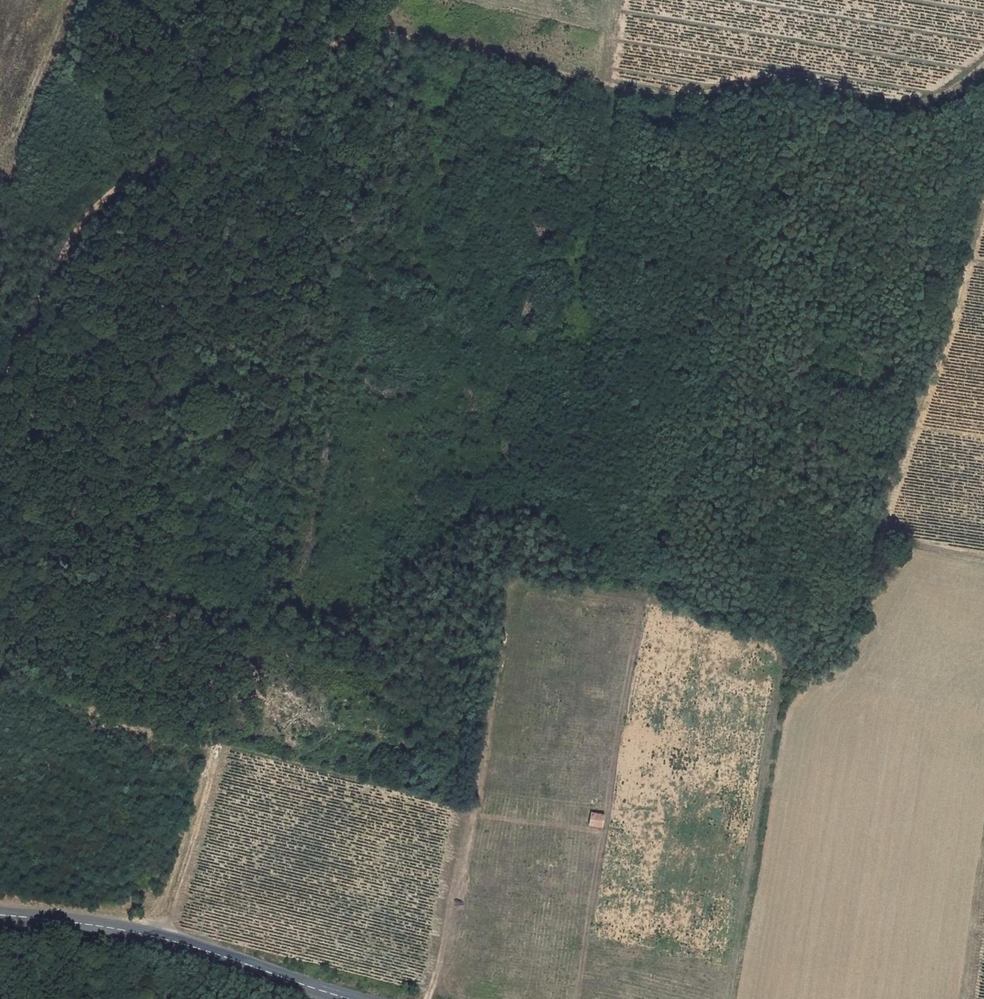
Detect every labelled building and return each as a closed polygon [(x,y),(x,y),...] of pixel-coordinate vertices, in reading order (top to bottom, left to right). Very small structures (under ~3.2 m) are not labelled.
[(591,814),(590,825),(601,826),(602,816),(591,814)]
